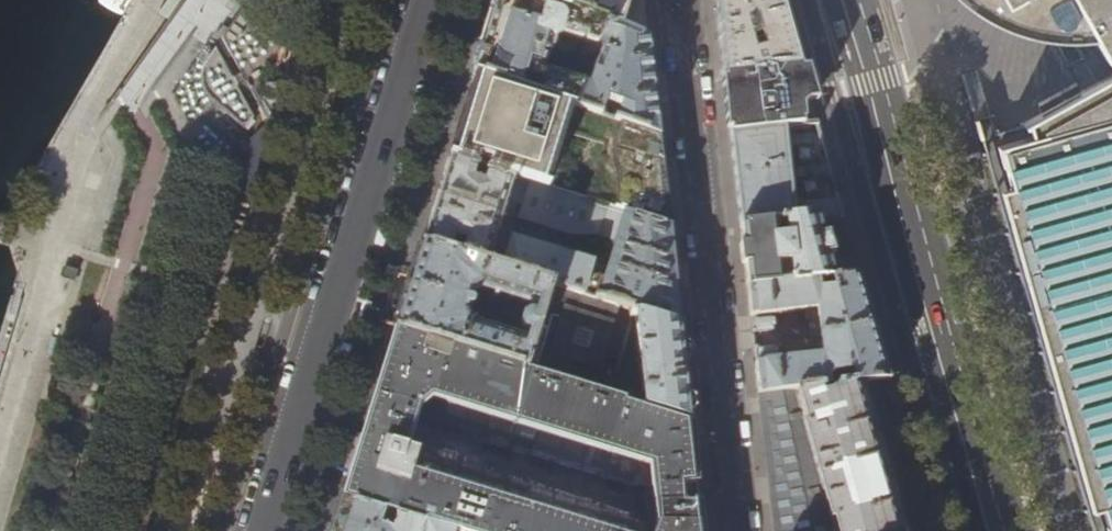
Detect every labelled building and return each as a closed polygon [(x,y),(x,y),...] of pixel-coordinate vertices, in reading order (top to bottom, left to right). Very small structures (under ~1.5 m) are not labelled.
[(276,138),(319,0),(252,0),(248,5),(230,28),(222,38),(240,72),(232,75),(216,46),(204,63),(202,73),(203,82),(206,90),(215,100),(248,129),(257,123),(237,85),(245,81),(274,137),(276,138)] [(603,117),(609,100),(624,105),(618,122),(659,136),(652,77),(649,40),(537,0),(496,0),(488,27),(474,73),(481,76),(603,117)] [(649,40),(645,8),(644,0),(537,0),(649,40)] [(724,73),(800,64),(787,18),(782,0),(716,0),(719,28),(724,73)] [(968,4),(973,7),(978,11),(987,17),(995,21),(1008,27),(1016,30),(1025,33),(1037,35),(1048,37),(1061,38),(1071,36),(1084,32),(1089,30),(1107,63),(1111,60),(1111,0),(963,0),(968,4)] [(798,127),(817,126),(816,121),(813,110),(810,99),(817,99),(807,67),(801,68),(800,64),(724,73),(724,78),(721,78),(726,128),(730,128),(730,133),(783,128),(798,127)] [(980,143),(995,139),(976,71),(960,75),(980,143)] [(487,171),(669,229),(664,175),(659,136),(618,122),(603,117),(481,76),(467,121),(454,160),(476,167),(480,156),(491,160),(487,171)] [(1080,97),(1080,99),(1084,98),(1086,105),(1082,106),(1083,108),(1039,121),(1039,118),(1020,129),(1021,132),(1028,130),(1030,141),(996,150),(983,154),(980,155),(981,158),(997,153),(1102,530),(1111,530),(1111,78),(1080,97)] [(1077,86),(1036,108),(1037,111),(1078,89),(1077,86)] [(740,225),(792,220),(783,128),(730,133),(735,176),(740,225)] [(980,143),(983,154),(996,150),(1030,141),(1028,130),(1021,132),(995,139),(980,143)] [(997,153),(981,158),(1087,530),(1102,530),(997,153)] [(422,243),(552,285),(680,325),(673,265),(669,229),(487,171),(476,167),(454,160),(448,158),(435,200),(422,243)] [(795,209),(796,219),(814,217),(843,214),(837,196),(803,200),(800,202),(800,209),(795,209)] [(747,285),(831,277),(816,223),(814,217),(796,219),(792,220),(740,225),(743,250),(747,285)] [(422,243),(409,286),(396,328),(526,370),(552,285),(422,243)] [(831,277),(747,285),(752,334),(774,331),(772,316),(816,311),(821,359),(778,363),(776,347),(754,350),(759,396),(861,383),(890,379),(889,376),(869,308),(860,274),(831,277)] [(683,353),(680,325),(552,285),(526,370),(690,421),(683,353)] [(368,418),(348,481),(343,499),(444,530),(703,530),(701,517),(700,504),(681,506),(681,500),(679,486),(697,484),(690,421),(526,370),(396,328),(368,418)] [(886,467),(867,399),(861,383),(759,396),(763,430),(774,530),(904,530),(886,467)] [(343,499),(333,530),(444,530),(343,499)]
